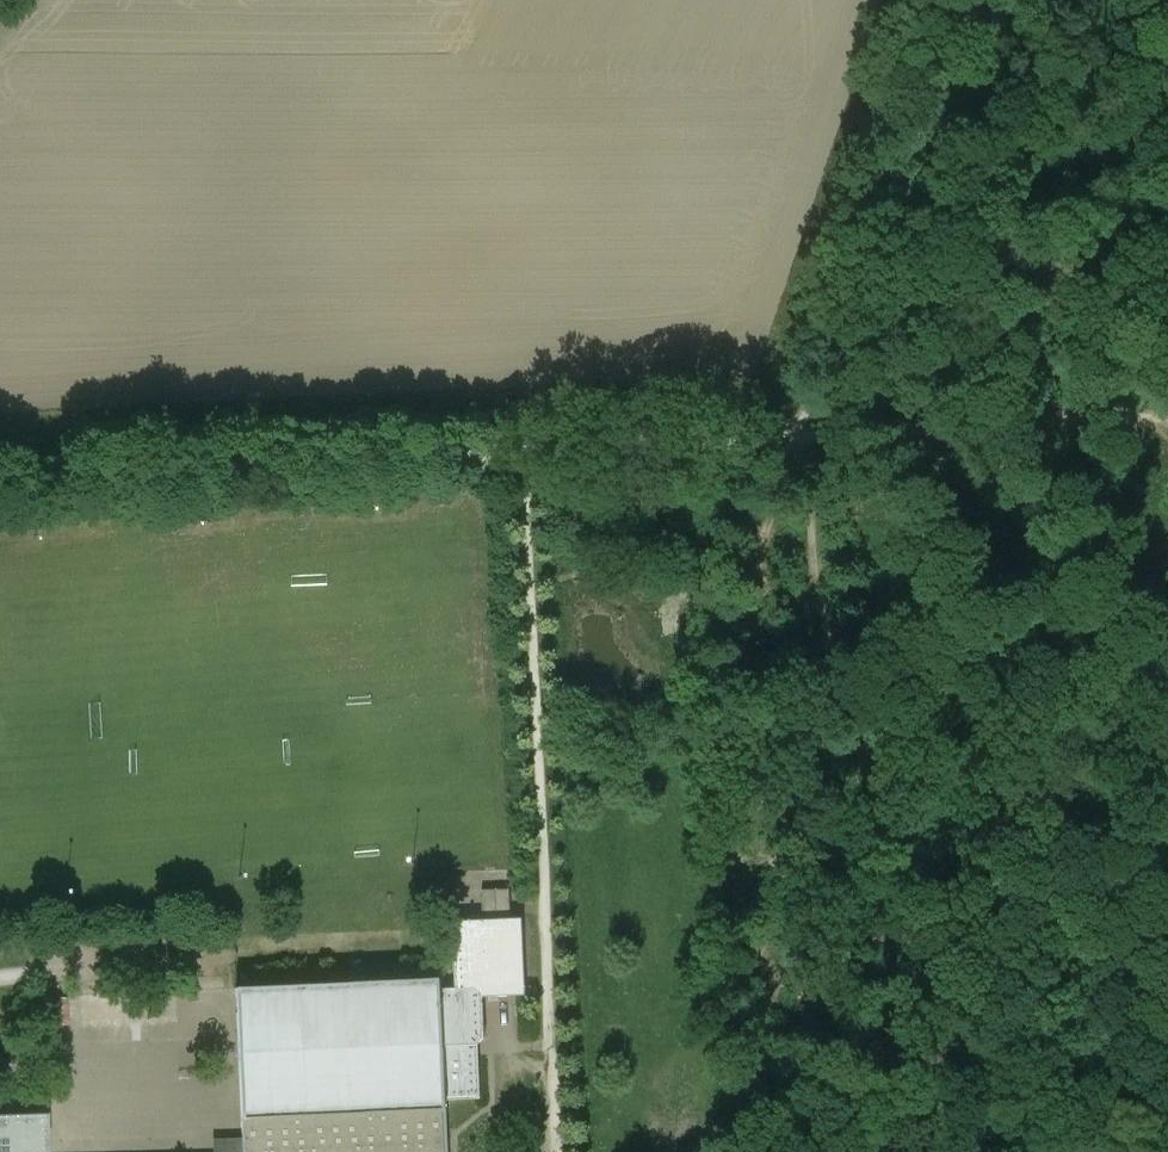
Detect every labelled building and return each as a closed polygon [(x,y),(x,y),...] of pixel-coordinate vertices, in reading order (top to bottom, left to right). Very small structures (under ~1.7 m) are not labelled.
[(511,889),(482,890),(484,918),(512,917),(511,889)] [(523,918),(454,922),(457,989),(476,988),(484,995),(484,997),(527,995),(523,918)] [(236,989),(243,1151),(449,1151),(447,1100),(482,1099),(479,1045),(486,1037),(484,997),(484,995),(476,988),(457,989),(442,990),(441,979),(236,989)] [(45,1115),(0,1117),(0,1151),(46,1151),(45,1115)]
